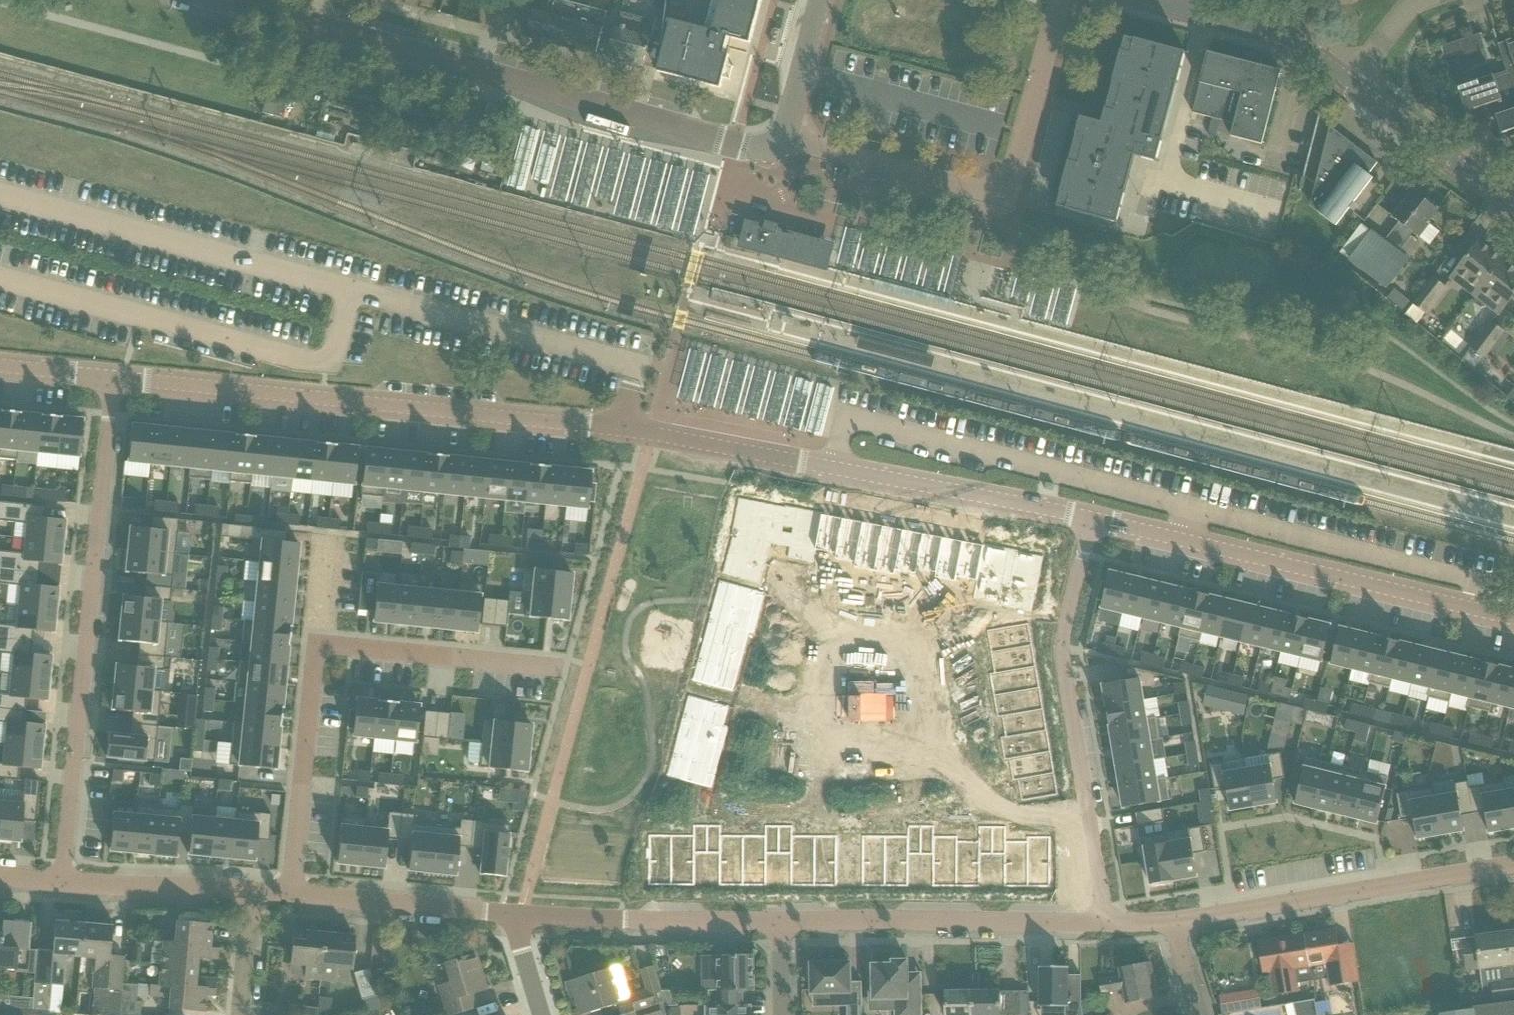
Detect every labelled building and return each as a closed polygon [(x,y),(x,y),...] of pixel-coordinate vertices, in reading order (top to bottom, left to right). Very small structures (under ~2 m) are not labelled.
[(596,54),(606,12),(559,0),(539,0),(537,7),(534,7),(527,36),(596,54)] [(658,72),(720,88),(723,79),(727,65),(729,55),(724,54),(729,37),(750,43),(761,0),(721,0),(713,30),(707,29),(671,20),(658,72)] [(608,57),(643,66),(647,50),(649,50),(650,47),(648,47),(650,38),(661,41),(660,48),(665,12),(658,11),(655,20),(623,12),(618,28),(616,27),(608,57)] [(1513,92),(1513,38),(1499,43),(1494,29),(1493,29),(1497,44),(1507,71),(1513,92)] [(1081,118),(1057,207),(1116,222),(1124,193),(1134,155),(1156,160),(1157,154),(1162,138),(1174,92),(1184,53),(1125,38),(1115,76),(1103,124),(1101,123),(1081,118)] [(1459,40),(1442,46),(1446,56),(1463,50),(1459,40)] [(1231,136),(1262,144),(1281,71),(1207,51),(1199,83),(1200,83),(1193,112),(1234,123),(1231,136)] [(1496,116),(1513,110),(1513,92),(1507,71),(1494,75),(1493,75),(1460,86),(1467,105),(1468,104),(1467,102),(1472,101),(1478,122),(1496,116)] [(1496,116),(1502,134),(1509,131),(1513,146),(1513,110),(1496,116)] [(1311,205),(1337,225),(1373,177),(1369,174),(1378,163),(1330,126),(1311,205)] [(464,142),(460,154),(468,156),(472,145),(464,142)] [(489,143),(481,170),(493,173),(500,146),(489,143)] [(1371,230),(1349,259),(1387,288),(1410,259),(1399,251),(1411,235),(1413,232),(1419,237),(1429,223),(1428,222),(1438,209),(1432,205),(1432,202),(1426,197),(1423,198),(1413,191),(1401,207),(1393,218),(1399,223),(1386,240),(1373,230),(1373,231),(1371,230)] [(773,251),(815,262),(820,245),(777,233),(780,224),(766,220),(763,229),(744,224),(739,242),(751,245),(750,249),(771,255),(773,251)] [(831,268),(860,276),(857,287),(933,306),(936,295),(955,299),(964,262),(841,230),(831,268)] [(1451,278),(1475,296),(1503,259),(1479,241),(1451,278)] [(1499,315),(1513,295),(1513,267),(1503,259),(1475,296),(1474,300),(1474,303),(1480,308),(1484,307),(1487,306),(1499,315)] [(1413,305),(1425,314),(1446,287),(1434,278),(1413,305)] [(1474,370),(1483,358),(1504,331),(1492,322),(1462,360),(1474,370)] [(1484,359),(1475,370),(1484,378),(1491,369),(1487,366),(1489,363),(1484,359)] [(18,451),(21,413),(1,411),(0,421),(0,459),(17,461),(18,451)] [(22,413),(18,451),(37,453),(38,453),(42,415),(22,413)] [(42,415),(38,453),(59,455),(62,417),(42,415)] [(62,417),(59,455),(79,457),(83,419),(62,417)] [(153,427),(133,425),(129,462),(150,464),(153,427)] [(170,466),(174,429),(153,427),(150,464),(170,466)] [(190,468),(194,431),(174,429),(170,466),(190,468)] [(190,468),(189,478),(210,480),(210,470),(214,433),(194,431),(190,468)] [(231,472),(235,435),(214,433),(210,470),(229,472),(231,472)] [(229,472),(229,482),(251,484),(252,475),(251,475),(255,437),(235,435),(231,472),(229,472)] [(255,437),(251,475),(252,475),(271,477),(275,439),(255,437)] [(276,439),(272,477),(292,479),(296,441),(276,439)] [(296,441),(292,479),(313,481),(317,443),(296,441)] [(317,443),(313,481),(333,483),(337,445),(317,443)] [(353,485),(357,447),(337,445),(333,483),(353,485)] [(386,451),(365,448),(360,496),(382,498),(383,488),(386,451)] [(386,451),(383,488),(402,490),(406,453),(386,451)] [(406,453),(402,490),(423,492),(427,455),(406,453)] [(427,455),(423,492),(444,494),(447,457),(427,455)] [(464,496),(468,459),(447,457),(444,494),(464,496)] [(484,498),(488,461),(468,459),(464,496),(484,498)] [(504,500),(508,463),(488,461),(484,498),(504,500)] [(525,502),(529,465),(508,463),(504,500),(525,502)] [(529,465),(525,503),(546,505),(550,467),(529,465)] [(550,467),(546,505),(566,507),(570,469),(550,467)] [(570,469),(566,507),(587,509),(588,501),(593,502),(594,485),(589,485),(591,471),(570,469)] [(1,486),(0,496),(12,497),(13,487),(1,486)] [(13,487),(12,497),(24,498),(25,488),(13,487)] [(42,490),(41,500),(53,501),(54,491),(42,490)] [(54,491),(53,501),(64,502),(65,492),(54,491)] [(120,498),(120,508),(132,509),(133,499),(120,498)] [(732,536),(722,573),(759,583),(763,571),(765,561),(767,555),(769,549),(770,543),(789,547),(787,557),(798,559),(814,562),(816,551),(823,514),(823,513),(785,505),(785,507),(738,498),(731,536),(732,536)] [(154,501),(153,511),(165,513),(166,503),(154,501)] [(44,518),(45,506),(0,502),(0,521),(26,524),(25,538),(62,542),(65,520),(44,518)] [(166,503),(165,513),(177,514),(178,504),(166,503)] [(195,505),(194,515),(205,516),(206,506),(195,505)] [(206,506),(205,516),(218,518),(219,508),(206,506)] [(276,514),(275,524),(287,525),(288,515),(276,514)] [(823,514),(816,551),(835,554),(842,518),(823,514)] [(234,516),(233,526),(237,526),(243,527),(246,527),(247,517),(234,515),(234,516)] [(288,515),(287,525),(299,526),(300,516),(288,515)] [(129,527),(127,550),(175,554),(178,520),(152,517),(151,529),(129,527)] [(246,527),(253,528),(258,528),(259,518),(247,517),(246,527)] [(317,518),(316,528),(328,529),(329,519),(317,518)] [(835,554),(834,559),(855,563),(863,522),(842,518),(835,554)] [(329,519),(328,529),(340,530),(341,520),(329,519)] [(855,563),(854,568),(874,572),(883,526),(863,522),(855,563)] [(367,523),(366,533),(378,534),(379,524),(367,523)] [(379,524),(378,534),(390,535),(391,525),(379,524)] [(221,525),(220,536),(236,538),(237,526),(233,526),(221,525)] [(883,526),(874,572),(894,576),(895,571),(903,530),(883,526)] [(408,527),(407,537),(419,538),(420,528),(408,527)] [(259,563),(259,561),(296,565),(298,544),(286,543),(287,531),(253,528),(249,562),(259,563)] [(420,528),(419,538),(430,539),(431,530),(420,528)] [(903,530),(895,571),(915,575),(916,570),(923,533),(903,530)] [(923,533),(916,570),(936,574),(943,537),(923,533)] [(449,542),(449,548),(459,549),(460,536),(450,535),(449,542)] [(489,535),(488,545),(500,546),(501,537),(489,535)] [(460,536),(459,549),(468,550),(470,537),(460,536)] [(38,573),(39,562),(60,564),(62,542),(25,538),(13,537),(11,552),(0,550),(0,569),(38,573)] [(501,537),(500,546),(512,548),(513,538),(501,537)] [(936,574),(935,579),(955,582),(956,578),(956,577),(963,541),(943,537),(936,574)] [(365,539),(364,549),(377,550),(378,540),(365,539)] [(529,539),(528,549),(540,551),(541,541),(529,539)] [(541,541),(540,551),(552,552),(553,542),(541,541)] [(956,577),(956,578),(976,581),(983,545),(963,541),(956,577)] [(423,545),(411,543),(410,553),(422,555),(423,545)] [(574,554),(586,555),(587,545),(575,544),(574,554)] [(976,581),(973,599),(994,603),(994,604),(1031,611),(1035,594),(1036,594),(1037,589),(1043,556),(1031,554),(1021,552),(1021,551),(983,544),(983,545),(976,581)] [(435,546),(423,545),(422,555),(434,556),(435,546)] [(769,549),(767,555),(780,558),(781,552),(769,549)] [(127,550),(125,572),(172,577),(175,554),(127,550)] [(463,553),(451,552),(450,561),(462,563),(463,553)] [(475,554),(463,553),(462,563),(474,564),(475,554)] [(767,555),(765,561),(779,564),(780,558),(767,555)] [(786,557),(784,564),(796,567),(798,559),(787,557),(786,557)] [(294,585),(296,565),(259,561),(259,563),(257,581),(294,585)] [(765,561),(763,571),(776,574),(779,564),(765,561)] [(784,564),(783,572),(795,575),(796,567),(784,564)] [(217,566),(216,578),(225,579),(227,567),(217,566)] [(56,610),(58,588),(37,586),(38,573),(0,569),(0,584),(20,586),(18,606),(56,610)] [(524,569),(521,593),(526,593),(569,598),(572,574),(524,569)] [(1102,583),(1098,599),(1103,600),(1101,608),(1103,608),(1122,613),(1131,577),(1111,572),(1110,571),(1107,584),(1102,583)] [(362,572),(359,611),(374,612),(373,622),(394,624),(397,587),(378,585),(379,574),(362,572)] [(783,572),(781,580),(793,583),(794,579),(795,575),(783,572)] [(1122,613),(1119,626),(1139,631),(1142,618),(1151,581),(1131,577),(1122,613)] [(225,579),(216,578),(214,590),(224,591),(225,579)] [(198,591),(209,592),(210,580),(199,579),(198,591)] [(719,580),(713,601),(759,613),(764,592),(755,590),(719,580)] [(781,580),(780,588),(791,591),(793,583),(781,580)] [(802,580),(799,592),(807,594),(809,586),(810,582),(802,580)] [(292,606),(294,585),(257,581),(255,602),(292,606)] [(1151,581),(1142,618),(1162,623),(1171,586),(1151,581)] [(459,583),(458,593),(459,593),(456,631),(476,633),(481,586),(459,583)] [(122,596),(120,618),(158,622),(160,601),(170,602),(171,589),(145,586),(144,598),(122,596)] [(809,586),(808,594),(820,596),(821,588),(809,586)] [(1171,586),(1162,623),(1182,628),(1191,591),(1171,586)] [(414,626),(418,589),(398,587),(394,624),(414,626)] [(418,589),(414,626),(435,628),(439,591),(418,589)] [(435,628),(456,631),(459,593),(458,593),(439,591),(435,628)] [(837,591),(836,599),(848,601),(849,593),(837,591)] [(1182,628),(1180,637),(1199,641),(1202,632),(1211,596),(1191,591),(1182,628)] [(523,617),(567,621),(569,598),(526,593),(523,617)] [(849,593),(848,601),(859,603),(861,596),(849,593)] [(1211,596),(1202,632),(1221,637),(1230,601),(1211,596)] [(483,599),(481,625),(493,626),(496,600),(483,599)] [(877,599),(876,607),(888,609),(889,601),(877,599)] [(496,600),(493,626),(506,628),(508,601),(496,600)] [(713,601),(708,620),(748,631),(754,633),(759,613),(713,601)] [(889,601),(888,609),(900,611),(901,604),(889,601)] [(1230,601),(1221,637),(1241,642),(1250,606),(1230,601)] [(253,621),(253,622),(290,626),(292,606),(255,602),(253,621)] [(56,610),(18,606),(16,626),(0,625),(0,639),(32,642),(33,630),(54,633),(56,610)] [(213,606),(212,618),(222,619),(223,607),(213,606)] [(1250,606),(1241,642),(1261,647),(1270,610),(1250,606)] [(917,607),(916,614),(928,616),(929,609),(917,607)] [(787,608),(784,620),(792,622),(795,610),(787,608)] [(929,609),(928,616),(940,618),(941,612),(929,609)] [(1270,610),(1261,647),(1281,652),(1290,615),(1270,610)] [(957,615),(956,622),(968,624),(969,617),(957,615)] [(1290,615),(1281,652),(1301,657),(1310,620),(1290,615)] [(120,619),(118,641),(140,643),(138,655),(164,658),(180,659),(183,625),(168,624),(168,623),(158,622),(120,619)] [(212,619),(210,631),(220,632),(221,620),(212,619)] [(288,647),(290,626),(253,622),(253,621),(243,620),(241,643),(250,644),(250,643),(288,647)] [(708,620),(703,640),(743,651),(748,631),(708,620)] [(784,620),(781,632),(789,634),(792,622),(784,620)] [(1310,620),(1301,657),(1321,662),(1322,662),(1331,625),(1329,625),(1310,620)] [(1029,623),(987,631),(991,653),(1033,646),(1029,623)] [(1340,628),(1331,664),(1332,664),(1352,669),(1361,633),(1341,628),(1340,628)] [(1361,633),(1352,669),(1372,674),(1381,637),(1361,633)] [(1372,674),(1370,683),(1389,688),(1392,679),(1401,642),(1381,637),(1372,674)] [(49,679),(51,656),(30,654),(32,642),(0,639),(0,654),(13,655),(11,675),(49,679)] [(703,640),(697,660),(738,671),(743,651),(703,640)] [(1401,642),(1392,679),(1411,684),(1420,647),(1401,642)] [(286,667),(288,647),(250,643),(250,644),(249,663),(286,667)] [(1112,656),(1114,647),(1103,644),(1100,653),(1112,656)] [(959,646),(950,647),(953,660),(961,658),(959,646)] [(1033,646),(991,653),(995,674),(1036,667),(1033,646)] [(1114,647),(1112,656),(1123,659),(1126,649),(1114,647)] [(1411,684),(1408,697),(1428,701),(1429,697),(1431,689),(1440,652),(1420,647),(1411,684)] [(208,648),(207,659),(217,660),(218,649),(208,648)] [(777,648),(774,659),(781,661),(785,650),(777,648)] [(1431,698),(1428,709),(1445,714),(1447,702),(1449,702),(1451,693),(1460,657),(1440,652),(1431,689),(1429,697),(1431,698)] [(1151,666),(1154,656),(1142,653),(1140,663),(1151,666)] [(116,665),(113,687),(151,691),(151,690),(161,691),(168,692),(170,671),(163,671),(164,658),(138,655),(137,667),(116,665)] [(1154,656),(1151,666),(1163,669),(1165,659),(1154,656)] [(1460,657),(1451,693),(1471,698),(1480,662),(1460,657)] [(961,658),(953,660),(955,671),(963,670),(961,658)] [(207,659),(206,671),(216,672),(217,660),(207,659)] [(774,659),(771,671),(778,673),(781,661),(774,659)] [(697,660),(691,680),(732,691),(738,671),(697,660)] [(238,661),(237,683),(246,684),(284,688),(286,667),(248,663),(249,662),(238,661)] [(1471,698),(1469,707),(1489,712),(1491,703),(1500,666),(1480,662),(1471,698)] [(1191,676),(1193,666),(1182,663),(1179,673),(1191,676)] [(1193,666),(1191,676),(1203,678),(1205,669),(1193,666)] [(1491,703),(1511,708),(1513,694),(1513,670),(1500,666),(1491,703)] [(995,674),(990,675),(994,696),(1040,688),(1036,667),(995,674)] [(1231,685),(1233,676),(1221,673),(1219,682),(1231,685)] [(49,679),(11,675),(9,695),(0,694),(0,708),(25,711),(26,699),(47,701),(49,679)] [(1233,676),(1231,685),(1242,688),(1245,678),(1233,676)] [(1275,677),(1271,694),(1290,699),(1292,689),(1286,688),(1288,680),(1275,677)] [(769,679),(765,691),(773,693),(776,681),(769,679)] [(1140,679),(1103,685),(1103,686),(1106,706),(1143,700),(1140,680),(1140,679)] [(1261,682),(1259,692),(1270,695),(1273,685),(1261,682)] [(1175,695),(1187,693),(1186,683),(1174,685),(1175,695)] [(282,708),(284,688),(246,684),(244,704),(282,708)] [(1208,686),(1203,706),(1244,716),(1249,696),(1208,686)] [(161,691),(151,690),(151,691),(113,687),(111,710),(133,712),(131,724),(157,727),(161,691)] [(204,688),(203,700),(213,701),(214,689),(204,688)] [(1040,688),(994,696),(998,718),(1002,717),(1044,710),(1040,688)] [(966,689),(958,690),(960,702),(968,701),(966,689)] [(687,695),(682,716),(722,727),(728,706),(687,695)] [(1143,700),(1106,706),(1110,726),(1147,720),(1154,719),(1159,718),(1156,698),(1143,700)] [(374,738),(377,701),(356,699),(355,712),(349,711),(348,728),(353,728),(352,736),(374,738)] [(1314,712),(1317,702),(1305,699),(1303,709),(1314,712)] [(203,700),(202,712),(212,713),(213,701),(203,700)] [(398,703),(377,701),(374,738),(394,740),(398,703)] [(968,701),(960,702),(962,714),(970,713),(968,701)] [(1181,714),(1191,713),(1189,701),(1179,703),(1181,714)] [(1278,702),(1274,717),(1290,721),(1294,706),(1278,702)] [(1317,702),(1314,712),(1326,715),(1328,705),(1317,702)] [(394,740),(415,743),(419,705),(398,703),(394,740)] [(242,723),(242,725),(280,729),(282,708),(244,704),(242,723)] [(1361,717),(1364,707),(1352,705),(1350,714),(1361,717)] [(1364,707),(1361,717),(1373,720),(1375,710),(1364,707)] [(42,747),(44,725),(23,723),(25,711),(0,708),(0,723),(6,724),(4,744),(42,747)] [(1044,710),(1002,717),(1006,738),(1048,731),(1044,710)] [(425,712),(422,738),(434,739),(437,713),(425,712)] [(449,714),(437,713),(435,739),(447,740),(449,714)] [(1192,725),(1191,713),(1181,714),(1183,726),(1192,725)] [(1401,727),(1403,717),(1392,714),(1389,724),(1401,727)] [(682,716),(676,735),(723,748),(728,728),(722,727),(682,716)] [(1403,717),(1401,727),(1413,730),(1415,720),(1403,717)] [(1147,720),(1110,726),(1113,746),(1150,740),(1158,739),(1154,719),(1147,720)] [(481,744),(529,749),(531,725),(483,720),(481,744)] [(1356,732),(1358,723),(1347,720),(1344,729),(1356,732)] [(231,744),(278,749),(280,729),(242,725),(242,723),(233,722),(231,744)] [(757,723),(754,735),(761,737),(764,725),(757,723)] [(1358,723),(1356,732),(1367,735),(1370,725),(1358,723)] [(106,757),(154,762),(157,727),(131,724),(130,736),(109,734),(106,757)] [(1441,736),(1443,727),(1431,724),(1429,734),(1441,736)] [(1443,727),(1441,736),(1452,739),(1455,730),(1443,727)] [(194,728),(193,740),(203,741),(204,729),(194,728)] [(973,731),(965,732),(967,745),(975,743),(973,731)] [(1006,738),(1001,739),(1005,760),(1010,759),(1041,754),(1051,752),(1050,742),(1048,731),(1006,738)] [(1404,744),(1406,734),(1394,731),(1392,741),(1404,744)] [(1480,746),(1483,736),(1471,734),(1469,743),(1480,746)] [(676,735),(671,755),(717,768),(723,748),(676,735)] [(754,735),(751,747),(758,749),(761,737),(754,735)] [(1483,736),(1480,746),(1492,749),(1494,739),(1483,736)] [(203,741),(193,740),(192,752),(202,752),(203,741)] [(1150,740),(1113,746),(1116,766),(1154,760),(1150,740)] [(1187,755),(1197,753),(1195,741),(1185,743),(1187,755)] [(975,743),(967,745),(969,757),(977,755),(975,743)] [(42,747),(4,744),(2,763),(0,763),(0,778),(18,780),(19,768),(40,770),(42,747)] [(278,749),(231,744),(229,765),(276,770),(278,749)] [(529,749),(481,744),(478,767),(526,772),(529,749)] [(1041,754),(1010,759),(1014,781),(1018,780),(1045,775),(1055,773),(1054,768),(1051,752),(1041,754)] [(1199,765),(1197,753),(1187,755),(1189,766),(1199,765)] [(1267,756),(1268,757),(1269,765),(1247,769),(1253,807),(1277,803),(1273,781),(1285,779),(1281,753),(1267,756)] [(671,755),(665,776),(712,788),(717,768),(671,755)] [(192,760),(180,759),(179,771),(191,772),(192,760)] [(1154,760),(1116,766),(1120,787),(1157,780),(1165,779),(1167,779),(1163,759),(1154,760)] [(1327,764),(1306,759),(1295,804),(1316,809),(1327,764)] [(746,763),(743,775),(750,777),(753,765),(746,763)] [(1225,773),(1224,763),(1210,765),(1214,790),(1226,788),(1230,810),(1253,807),(1247,769),(1225,773)] [(1347,769),(1327,764),(1316,809),(1336,814),(1347,769)] [(1347,769),(1336,814),(1356,819),(1367,774),(1347,769)] [(122,783),(123,771),(113,770),(112,782),(122,783)] [(370,773),(358,771),(357,781),(369,782),(370,773)] [(380,784),(389,785),(391,773),(381,772),(380,784)] [(401,774),(391,773),(389,785),(399,786),(401,774)] [(1045,775),(1018,780),(1022,802),(1049,797),(1059,796),(1055,773),(1045,775)] [(159,786),(160,775),(150,774),(149,785),(159,786)] [(980,774),(973,775),(975,787),(982,786),(980,774)] [(1356,819),(1377,824),(1388,779),(1367,774),(1356,819)] [(743,775),(740,786),(747,788),(750,777),(743,775)] [(22,802),(2,800),(0,818),(0,840),(20,842),(22,821),(35,823),(39,781),(24,779),(22,802)] [(1157,780),(1120,787),(1123,808),(1168,800),(1165,779),(1157,780)] [(217,790),(229,791),(230,781),(218,780),(217,790)] [(1455,784),(1457,793),(1434,797),(1440,835),(1463,831),(1460,810),(1472,808),(1468,788),(1468,782),(1455,784)] [(1488,832),(1512,829),(1506,791),(1504,782),(1468,788),(1472,808),(1473,814),(1485,812),(1488,832)] [(497,784),(492,801),(519,808),(524,791),(497,784)] [(982,786),(975,787),(977,799),(984,798),(982,786)] [(367,799),(368,789),(356,787),(356,788),(355,797),(367,799)] [(673,787),(670,798),(677,801),(681,789),(673,787)] [(1416,839),(1440,835),(1434,797),(1432,788),(1397,794),(1401,820),(1413,818),(1416,839)] [(1201,802),(1211,801),(1209,789),(1199,790),(1201,802)] [(1513,828),(1513,790),(1506,791),(1512,829),(1513,828)] [(811,791),(811,799),(824,799),(824,791),(811,791)] [(870,791),(870,799),(882,799),(882,791),(870,791)] [(1203,814),(1213,813),(1211,801),(1201,802),(1203,814)] [(179,820),(178,831),(190,832),(188,854),(210,856),(214,819),(215,808),(193,806),(181,805),(180,811),(179,820)] [(1028,806),(1024,806),(1026,818),(1028,818),(1034,817),(1032,805),(1028,806)] [(136,806),(135,816),(132,854),(153,856),(159,809),(136,806)] [(159,809),(153,856),(176,858),(178,831),(180,811),(159,809)] [(1164,821),(1162,809),(1136,813),(1138,826),(1164,821)] [(236,821),(232,859),(254,861),(256,839),(269,840),(271,814),(237,810),(236,821)] [(135,816),(113,813),(109,851),(132,854),(135,816)] [(360,866),(384,869),(387,839),(399,840),(402,815),(389,813),(387,831),(364,828),(360,866)] [(413,824),(414,816),(402,815),(399,840),(411,842),(408,871),(431,873),(436,826),(413,824)] [(364,828),(365,818),(341,816),(337,864),(360,866),(364,828)] [(210,856),(232,859),(236,821),(214,819),(210,856)] [(436,826),(431,873),(455,876),(458,846),(470,848),(473,822),(460,821),(459,828),(436,826)] [(473,822),(470,848),(482,849),(479,874),(504,877),(507,849),(511,849),(512,838),(508,838),(508,835),(509,825),(485,823),(473,822)] [(671,853),(671,885),(695,886),(695,854),(707,854),(707,826),(694,826),(694,836),(671,836),(671,853)] [(707,826),(707,854),(719,854),(719,886),(742,886),(743,836),(720,836),(720,826),(707,826)] [(743,836),(742,886),(766,886),(766,854),(778,854),(779,826),(766,826),(765,836),(743,836)] [(779,826),(778,854),(790,854),(790,886),(814,886),(814,836),(791,836),(792,826),(779,826)] [(885,836),(885,886),(908,887),(908,855),(920,855),(921,827),(908,827),(908,836),(885,836)] [(921,827),(920,855),(932,855),(932,887),(956,887),(956,841),(956,837),(934,837),(934,827),(921,827)] [(956,841),(956,887),(980,887),(980,855),(992,855),(992,827),(979,827),(979,842),(956,841)] [(992,827),(992,855),(1004,855),(1004,887),(1028,887),(1028,855),(1028,842),(1027,842),(1005,842),(1005,827),(992,827)] [(1188,830),(1188,831),(1190,839),(1168,843),(1174,881),(1196,877),(1197,877),(1194,855),(1205,853),(1201,827),(1188,830)] [(646,849),(646,858),(648,858),(648,874),(648,875),(649,875),(649,879),(648,879),(648,880),(648,885),(671,885),(671,853),(671,836),(652,835),(648,849),(646,849)] [(1166,835),(1143,838),(1145,850),(1141,851),(1143,862),(1147,862),(1150,885),(1174,881),(1168,843),(1166,835)] [(814,836),(814,886),(837,886),(837,836),(814,836)] [(862,836),(862,886),(885,886),(885,836),(862,836)] [(1027,837),(1027,842),(1028,842),(1028,855),(1028,887),(1050,887),(1050,882),(1051,882),(1051,881),(1050,881),(1050,877),(1051,877),(1051,876),(1050,876),(1050,837),(1028,837),(1027,837)] [(36,959),(36,950),(29,950),(31,924),(2,921),(1,933),(0,933),(0,969),(14,970),(15,972),(34,974),(36,959)] [(33,998),(32,1011),(48,1012),(50,985),(63,986),(66,956),(81,957),(84,924),(55,922),(51,960),(36,959),(34,974),(34,984),(33,998)] [(154,932),(153,947),(163,948),(163,942),(209,946),(209,942),(211,926),(177,923),(176,933),(154,932)] [(81,957),(95,958),(92,989),(94,989),(104,990),(102,1014),(119,1014),(121,984),(123,966),(109,965),(112,927),(84,924),(81,957)] [(1329,977),(1330,986),(1359,982),(1353,944),(1339,946),(1336,930),(1306,935),(1313,979),(1329,977)] [(305,978),(320,979),(324,934),(293,931),(290,963),(306,965),(305,978)] [(1463,940),(1466,960),(1467,970),(1502,965),(1504,982),(1493,983),(1494,990),(1495,999),(1513,996),(1513,982),(1507,933),(1477,937),(1477,939),(1463,940)] [(320,979),(335,980),(336,967),(352,969),(355,937),(324,934),(320,979)] [(1271,973),(1275,995),(1298,992),(1296,982),(1313,979),(1306,935),(1258,942),(1263,974),(1271,973)] [(163,948),(162,964),(195,968),(196,957),(218,959),(219,943),(209,942),(209,946),(163,942),(163,948)] [(132,946),(131,962),(139,963),(141,947),(132,946)] [(473,1009),(477,1008),(472,992),(485,989),(475,954),(445,964),(450,983),(439,987),(447,1014),(454,1014),(473,1009)] [(709,990),(709,1006),(743,1005),(742,991),(754,991),(753,955),(718,955),(719,990),(709,990)] [(922,972),(908,972),(908,960),(893,961),(893,964),(873,965),(873,980),(870,981),(871,999),(893,999),(893,1009),(896,1009),(896,1014),(923,1014),(922,972)] [(807,966),(808,978),(813,978),(813,993),(839,992),(839,1007),(847,1007),(847,1014),(864,1014),(863,1006),(863,982),(851,982),(851,963),(813,964),(813,966),(807,966)] [(1123,989),(1126,1003),(1157,997),(1150,963),(1119,970),(1120,977),(1100,981),(1103,993),(1123,989)] [(160,980),(160,985),(204,989),(204,995),(215,996),(216,980),(194,978),(195,968),(162,964),(160,980)] [(618,1002),(619,1004),(623,1014),(624,1014),(638,1011),(665,1003),(661,991),(660,988),(654,967),(641,971),(647,990),(632,995),(630,995),(631,998),(618,1002)] [(1040,1007),(1041,1007),(1066,1007),(1065,1014),(1083,1014),(1081,1003),(1081,976),(1069,975),(1069,967),(1040,967),(1040,1007)] [(354,973),(362,1000),(377,996),(369,969),(354,973)] [(372,972),(375,983),(387,980),(383,969),(372,972)] [(571,981),(581,1014),(582,1014),(619,1004),(618,1002),(608,970),(571,981)] [(150,985),(149,996),(172,998),(171,1008),(203,1011),(204,995),(204,989),(160,985),(160,980),(150,979),(150,985)] [(119,1014),(140,1014),(141,1002),(137,1002),(136,1002),(137,997),(137,985),(121,984),(119,1014)] [(1259,989),(1238,993),(1241,1010),(1262,1007),(1259,989)] [(661,991),(665,1003),(666,1007),(678,1007),(677,991),(661,991)] [(973,992),(973,1014),(1021,1014),(1020,991),(1015,991),(999,991),(973,992)] [(1020,991),(1021,1014),(1030,1014),(1028,991),(1020,991)] [(973,992),(946,992),(947,1014),(973,1014),(973,992)] [(32,1011),(33,998),(0,996),(0,1009),(14,1010),(32,1011)] [(378,1000),(381,1010),(390,1007),(387,996),(378,1000)] [(1314,1000),(1293,1003),(1296,1014),(1317,1014),(1314,1000)] [(1497,1014),(1513,1014),(1513,1001),(1496,1003),(1497,1014)] [(639,1014),(668,1014),(666,1007),(665,1003),(638,1011),(639,1014)] [(1496,1003),(1473,1006),(1473,1008),(1439,1013),(1439,1014),(1497,1014),(1496,1003)] [(318,1008),(290,1005),(288,1014),(317,1014),(318,1008)] [(752,1005),(743,1005),(709,1006),(705,1006),(705,1014),(752,1014),(752,1005)]
